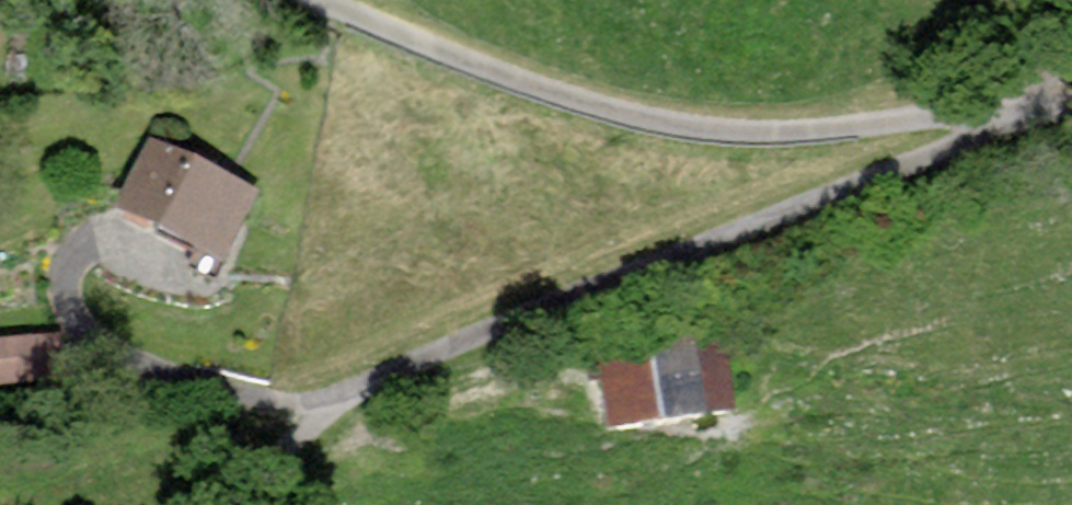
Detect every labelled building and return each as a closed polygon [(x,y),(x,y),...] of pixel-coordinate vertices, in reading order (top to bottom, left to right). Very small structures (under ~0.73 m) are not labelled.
[(260,187),(163,144),(135,208),(231,251),(260,187)] [(61,354),(58,325),(0,331),(0,360),(61,354)] [(726,340),(612,363),(625,426),(739,403),(726,340)]
